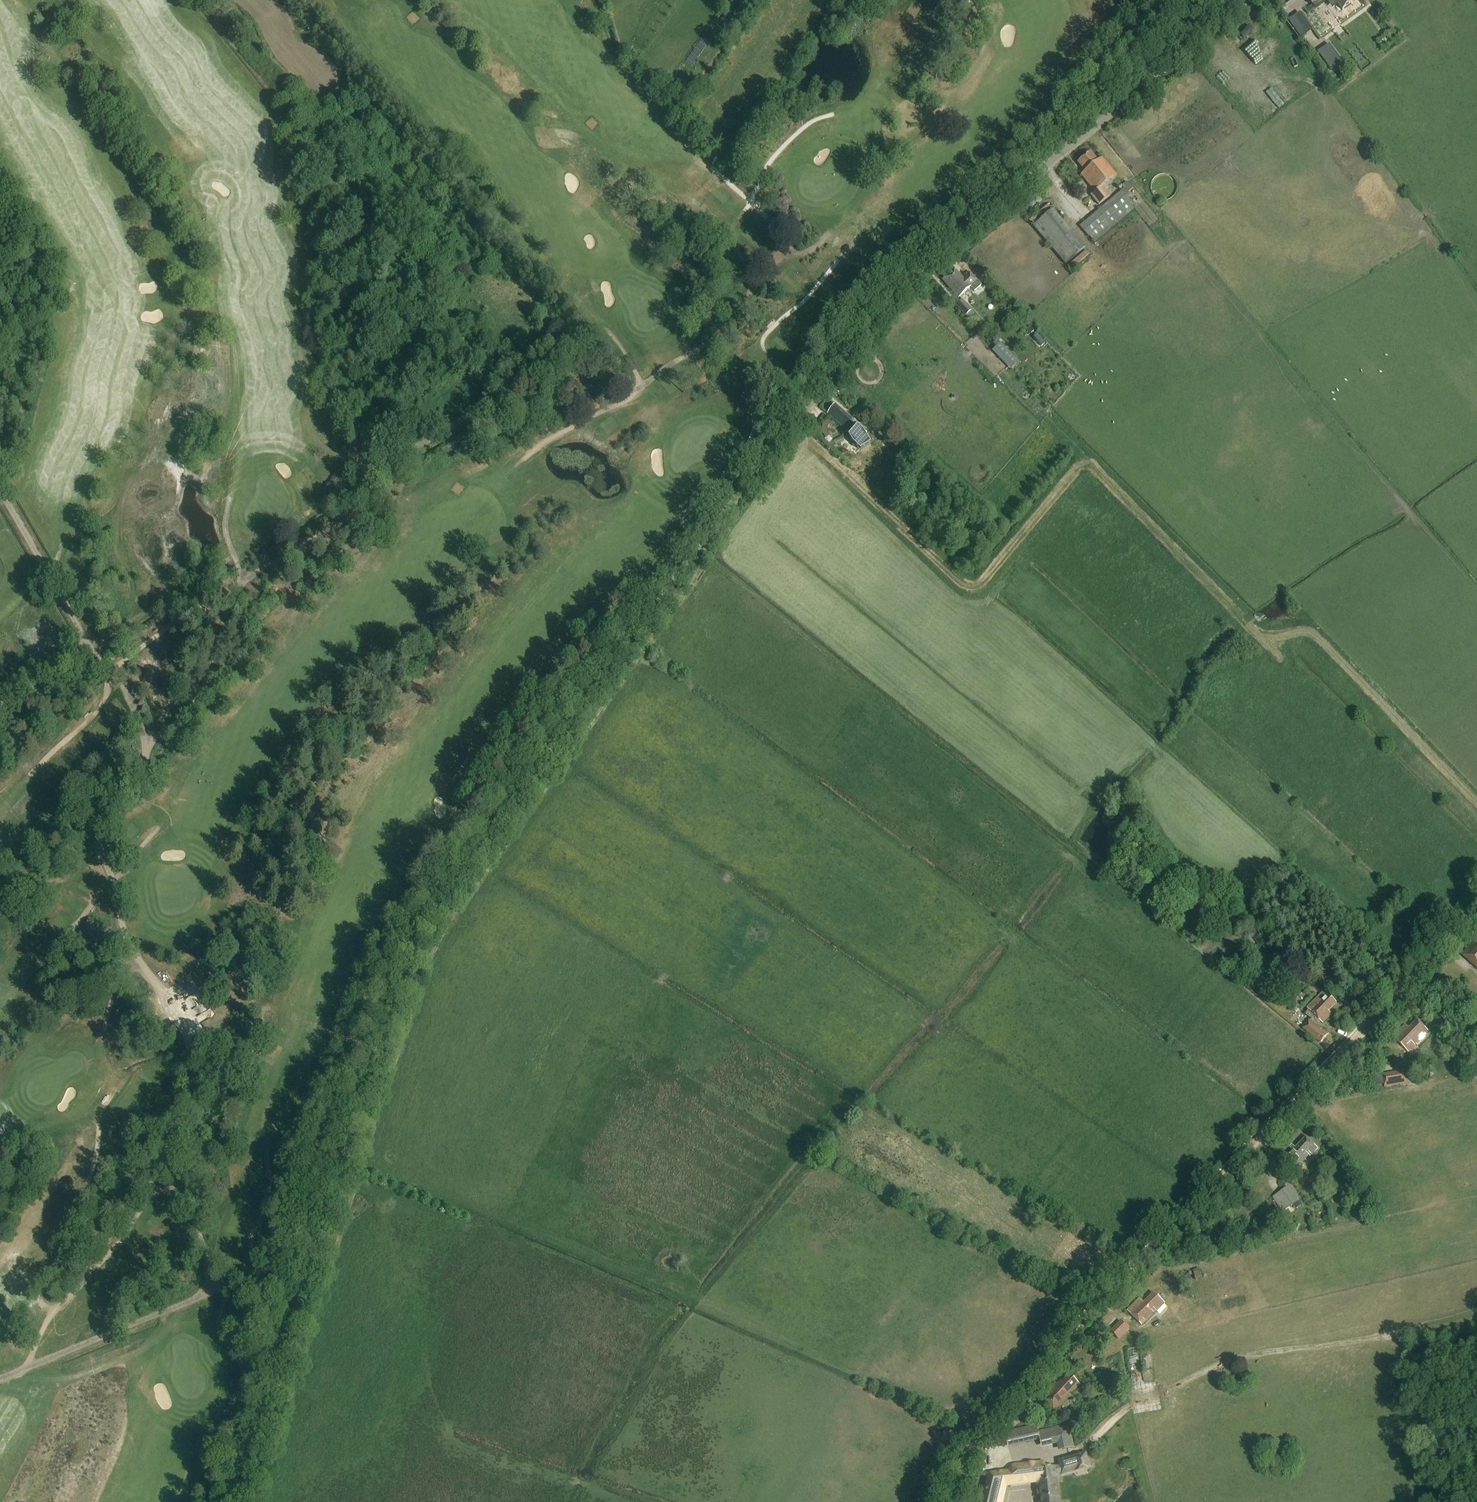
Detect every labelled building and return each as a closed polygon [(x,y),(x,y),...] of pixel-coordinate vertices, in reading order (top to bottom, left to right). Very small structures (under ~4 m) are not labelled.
[(1312,5),(1313,5),(1316,8),(1326,1),(1326,0),(1309,0),(1312,5)] [(1343,11),(1353,3),(1351,0),(1335,0),(1343,11)] [(1264,38),(1258,31),(1268,22),(1254,8),(1241,20),(1255,34),(1248,40),(1254,47),(1264,38)] [(1300,25),(1295,28),(1302,38),(1307,34),(1300,25)] [(1329,45),(1320,52),(1331,69),(1341,62),(1329,45)] [(633,61),(637,57),(630,50),(626,55),(633,61)] [(1090,152),(1077,163),(1085,172),(1080,176),(1095,194),(1091,197),(1099,207),(1110,198),(1102,188),(1116,177),(1101,159),(1098,162),(1090,152)] [(1095,244),(1136,209),(1127,199),(1131,196),(1129,193),(1133,190),(1127,183),(1121,187),(1123,189),(1080,227),(1095,244)] [(1033,227),(1065,265),(1085,249),(1053,210),(1033,227)] [(963,279),(954,269),(941,281),(959,299),(978,281),(969,272),(963,279)] [(971,311),(962,300),(956,306),(965,316),(971,311)] [(835,405),(827,414),(842,427),(848,423),(850,426),(845,432),(852,444),(861,451),(871,444),(863,432),(853,423),(852,424),(852,423),(850,421),(852,420),(835,405)] [(1462,956),(1476,969),(1476,939),(1462,956)] [(1341,978),(1328,965),(1320,973),(1333,986),(1341,978)] [(1309,1010),(1321,1021),(1324,1023),(1331,1014),(1328,1012),(1336,1003),(1324,992),(1308,1009),(1309,1010)] [(203,1018),(214,1013),(212,1008),(200,1014),(203,1018)] [(1329,1034),(1318,1025),(1321,1021),(1309,1010),(1306,1015),(1311,1019),(1303,1029),(1321,1044),(1329,1034)] [(1408,1029),(1405,1025),(1393,1036),(1409,1053),(1419,1043),(1420,1044),(1430,1034),(1417,1020),(1408,1029)] [(1398,1071),(1383,1074),(1385,1088),(1401,1085),(1401,1086),(1408,1085),(1406,1068),(1398,1069),(1398,1071)] [(1295,1149),(1291,1145),(1281,1156),(1296,1170),(1309,1156),(1310,1157),(1318,1149),(1306,1138),(1295,1149)] [(1284,1213),(1294,1206),(1297,1209),(1303,1205),(1301,1201),(1302,1200),(1292,1184),(1273,1197),(1284,1213)] [(1142,1303),(1138,1299),(1127,1311),(1142,1325),(1155,1311),(1157,1312),(1164,1304),(1152,1293),(1142,1303)] [(1119,1320),(1110,1331),(1120,1340),(1129,1330),(1119,1320)] [(1059,1380),(1041,1399),(1055,1412),(1069,1397),(1067,1396),(1070,1393),(1072,1394),(1079,1385),(1068,1375),(1062,1382),(1059,1380)] [(1003,1419),(1012,1427),(1027,1411),(1018,1403),(1003,1419)] [(1004,1433),(1008,1447),(1039,1440),(1036,1425),(1004,1433)] [(990,1473),(983,1501),(1002,1501),(1006,1488),(1038,1484),(1040,1501),(1059,1501),(1057,1482),(1059,1481),(1058,1472),(1061,1472),(1089,1464),(1085,1450),(1058,1457),(1059,1467),(1045,1469),(1044,1462),(1011,1465),(1007,1473),(990,1473)]
